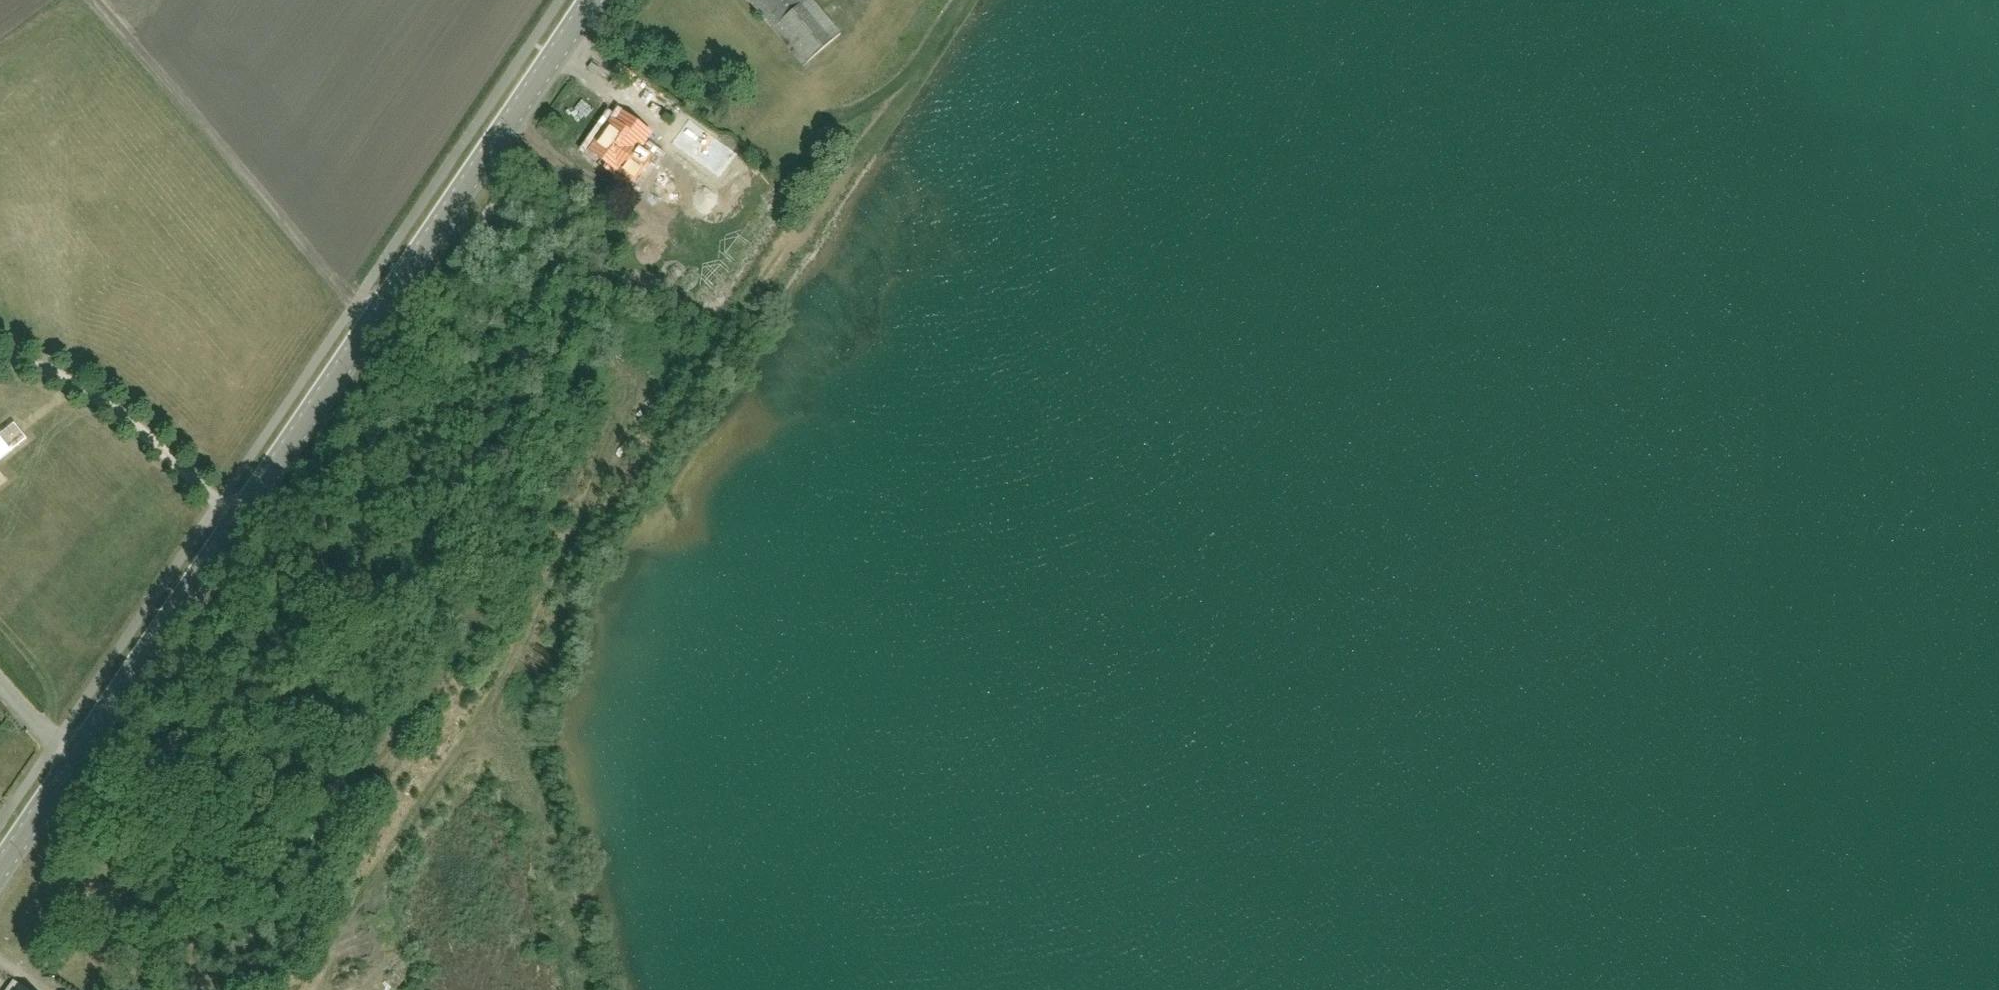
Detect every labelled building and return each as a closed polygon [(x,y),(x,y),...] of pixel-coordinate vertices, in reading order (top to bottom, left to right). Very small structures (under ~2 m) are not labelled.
[(841,34),(812,0),(746,0),(803,66),(841,34)] [(651,134),(623,114),(616,123),(612,120),(589,151),(606,164),(603,168),(614,176),(633,150),(637,153),(651,134)] [(697,129),(675,157),(694,172),(716,144),(697,129)] [(3,989),(8,989),(13,980),(0,974),(0,988),(3,989)]
